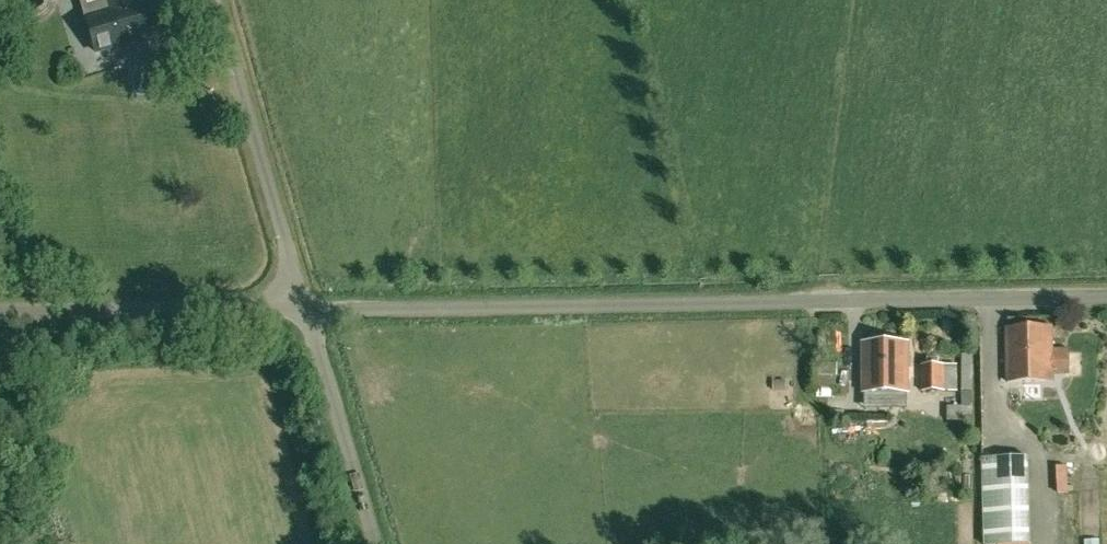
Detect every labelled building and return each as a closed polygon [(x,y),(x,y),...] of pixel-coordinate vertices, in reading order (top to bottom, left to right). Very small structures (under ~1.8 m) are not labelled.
[(99,15),(85,19),(94,51),(108,48),(156,34),(146,2),(136,4),(135,0),(105,0),(108,13),(99,15)] [(1069,350),(1052,350),(1051,328),(1007,329),(1008,381),(1052,380),(1052,374),(1070,374),(1069,350)] [(863,345),(864,392),(908,391),(908,344),(863,345)] [(962,390),(962,406),(947,407),(948,421),(972,420),(971,390),(972,390),(972,355),(962,354),(962,390)] [(838,364),(817,363),(816,388),(833,388),(833,376),(838,376),(838,364)] [(957,365),(920,366),(921,392),(958,391),(957,365)] [(765,399),(785,398),(784,375),(764,376),(765,399)] [(983,479),(1029,478),(1028,456),(983,457),(983,479)]
